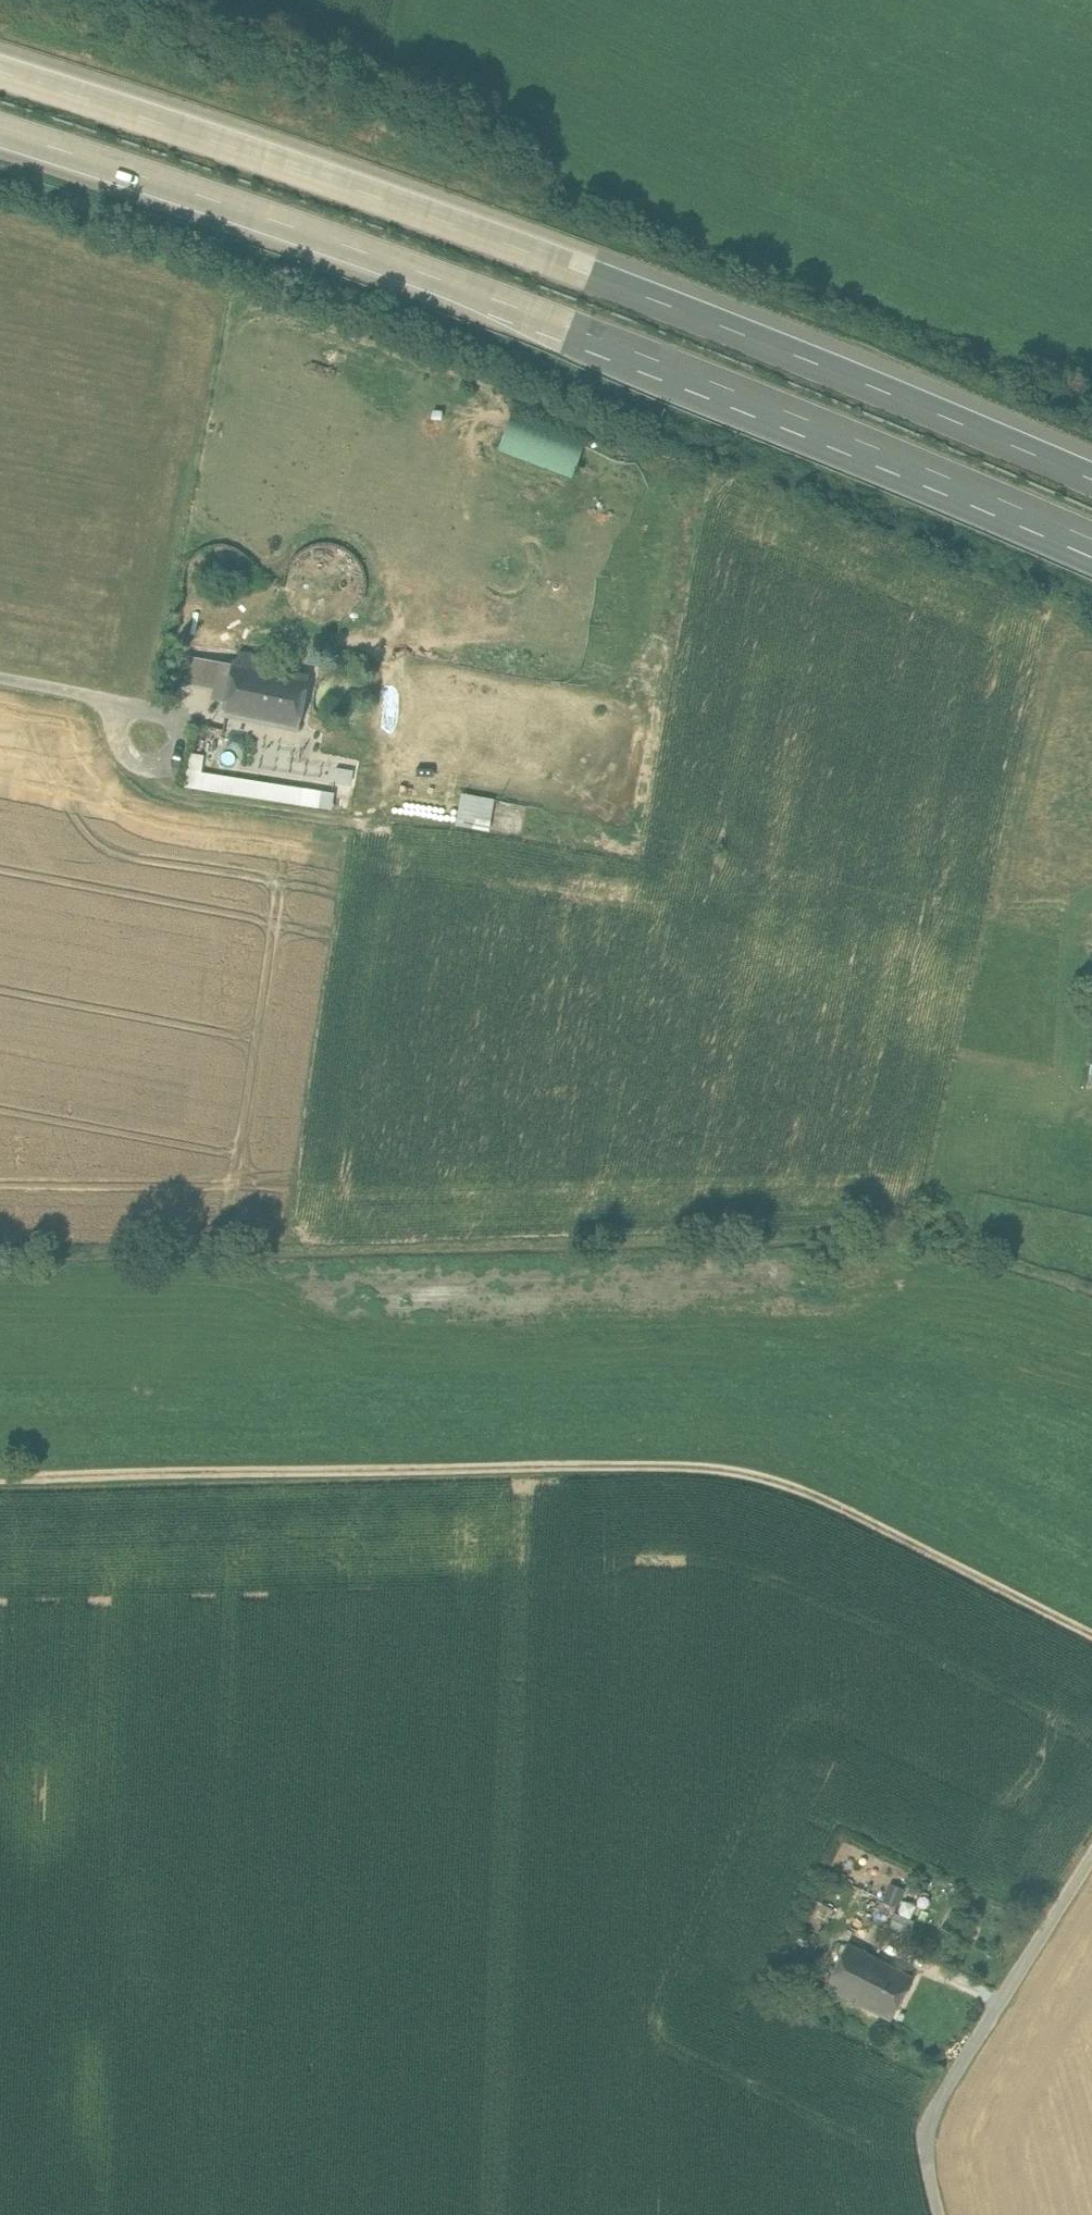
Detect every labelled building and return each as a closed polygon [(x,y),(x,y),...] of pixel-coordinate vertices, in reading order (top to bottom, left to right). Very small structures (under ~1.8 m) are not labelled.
[(504,421),(496,451),(573,472),(581,442),(504,421)] [(187,655),(181,682),(229,692),(234,665),(187,655)] [(306,680),(234,665),(229,692),(225,712),(297,726),(306,680)] [(331,807),(333,790),(202,771),(205,753),(189,751),(184,786),(331,807)] [(456,824),(491,828),(494,796),(459,793),(456,824)] [(912,1977),(847,1943),(825,1986),(890,2020),(912,1977)]
